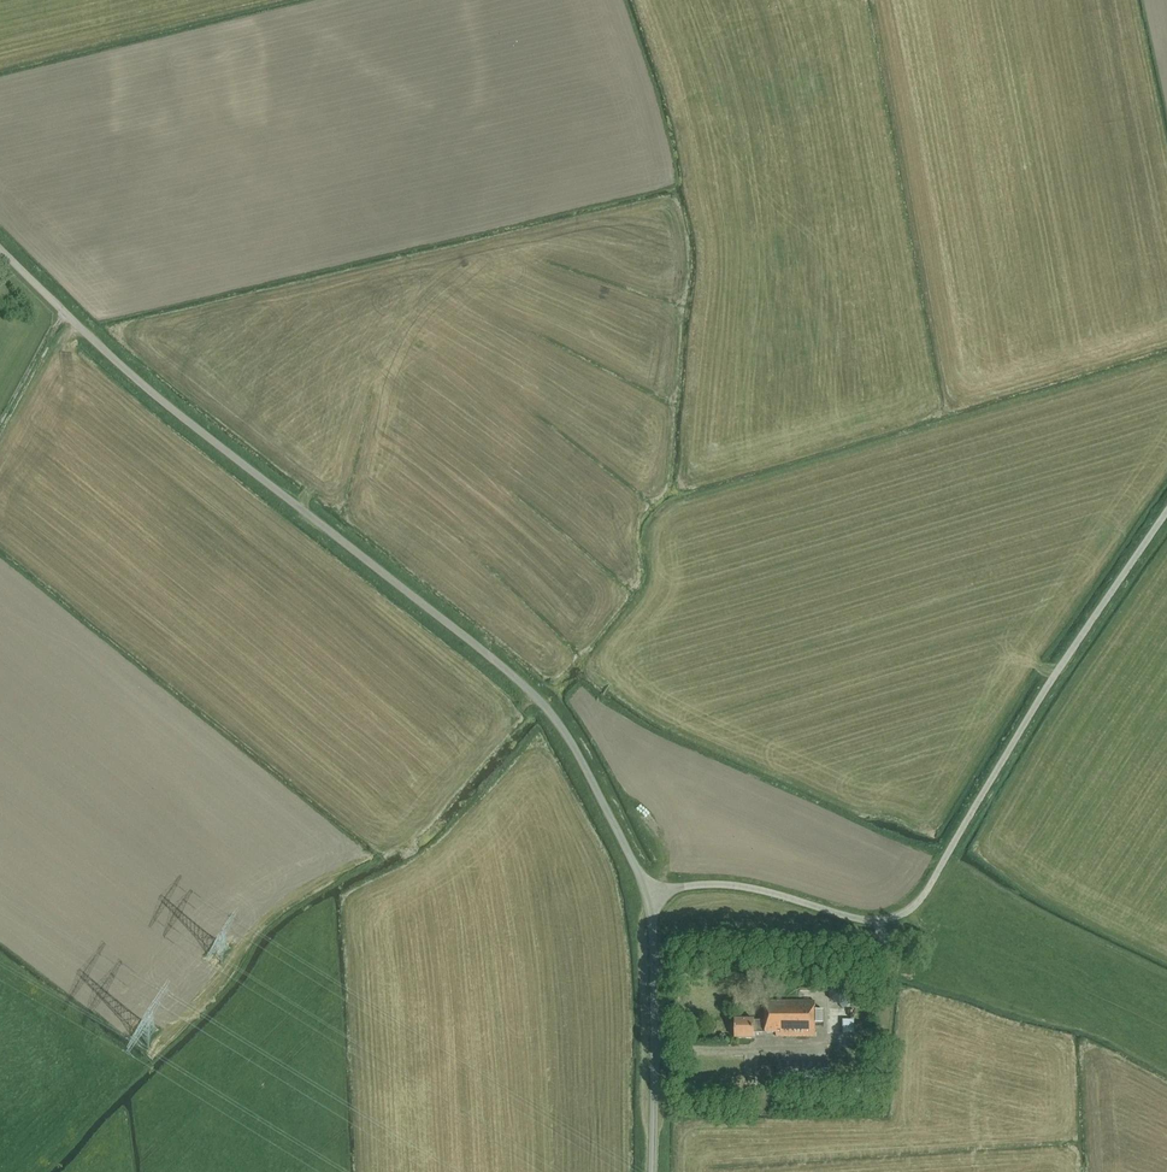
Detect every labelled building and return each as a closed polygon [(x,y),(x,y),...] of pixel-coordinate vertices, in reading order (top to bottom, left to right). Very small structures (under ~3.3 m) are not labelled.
[(834,988),(833,1000),(845,1000),(845,988),(834,988)] [(776,1015),(776,1002),(766,1002),(766,1021),(755,1021),(755,1020),(735,1020),(735,1038),(755,1038),(755,1033),(766,1033),(776,1033),(776,1027),(777,1027),(777,1015),(776,1015)] [(776,1033),(776,1037),(815,1037),(815,1002),(776,1002),(776,1015),(777,1015),(777,1027),(776,1027),(776,1033)] [(871,1100),(871,1090),(860,1090),(860,1100),(871,1100)]
